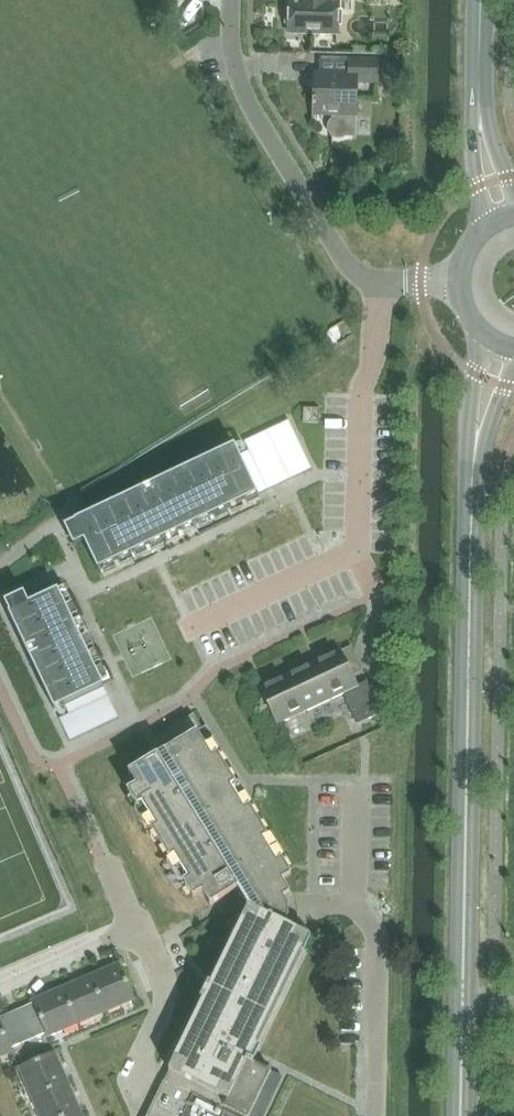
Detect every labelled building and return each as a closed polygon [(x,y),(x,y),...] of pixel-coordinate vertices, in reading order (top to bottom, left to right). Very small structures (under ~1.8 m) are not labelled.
[(295,3),(290,3),(291,35),(338,34),(337,4),(332,4),(332,0),(295,0),(295,3)] [(357,83),(377,83),(378,61),(350,61),(350,75),(314,74),(313,100),(312,100),(312,114),(332,115),(332,121),(329,126),(329,130),(331,135),(336,137),(341,138),(345,135),(351,135),(352,115),(356,115),(357,83)] [(319,423),(319,409),(302,408),(302,423),(319,423)] [(97,571),(257,495),(312,469),(289,420),(244,442),(249,451),(239,456),(237,452),(80,526),(76,520),(74,521),(74,522),(64,527),(73,547),(84,542),(97,571)] [(69,714),(59,719),(70,742),(119,719),(103,686),(58,590),(28,604),(24,593),(4,602),(9,613),(8,613),(9,615),(11,614),(11,615),(16,613),(60,707),(64,705),(69,714)] [(366,682),(363,683),(355,687),(344,663),(339,652),(257,690),(274,726),(341,695),(355,725),(380,714),(366,682)] [(285,924),(288,917),(287,905),(283,898),(289,894),(289,893),(281,880),(290,875),(282,861),(286,858),(269,831),(265,834),(249,809),(254,806),(244,792),(237,779),(232,782),(216,757),(221,754),(204,727),(200,730),(190,715),(153,738),(159,748),(151,752),(154,756),(126,773),(134,786),(125,792),(133,805),(129,808),(145,835),(150,832),(166,858),(161,860),(178,888),(182,885),(191,898),(200,892),(208,906),(235,889),(246,906),(245,909),(209,984),(206,983),(198,999),(201,1000),(173,1057),(167,1070),(173,1073),(168,1084),(163,1081),(147,1115),(250,1115),(271,1072),(248,1061),(249,1060),(250,1057),(309,936),(285,924)] [(88,976),(104,1013),(133,1000),(117,963),(88,976)] [(75,1025),(104,1013),(88,976),(59,988),(75,1025)] [(46,1038),(75,1025),(59,988),(31,1000),(32,1003),(14,1011),(27,1040),(44,1033),(46,1038)] [(27,1040),(14,1011),(0,1017),(0,1058),(11,1053),(9,1048),(27,1040)] [(30,1097),(66,1081),(53,1053),(18,1068),(30,1097)] [(78,1109),(66,1081),(30,1097),(39,1115),(63,1115),(78,1109)]
